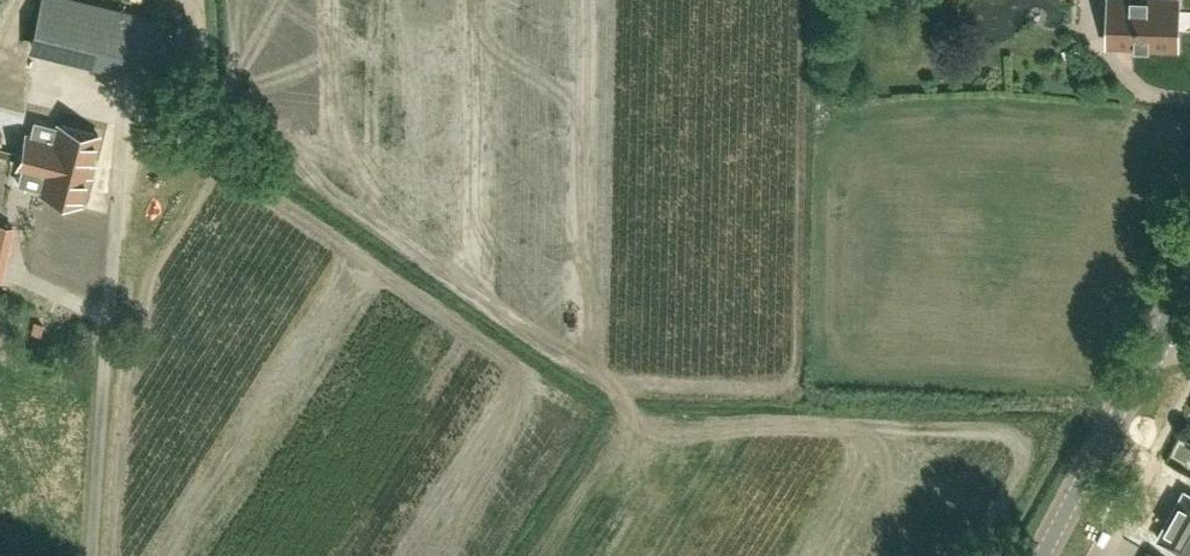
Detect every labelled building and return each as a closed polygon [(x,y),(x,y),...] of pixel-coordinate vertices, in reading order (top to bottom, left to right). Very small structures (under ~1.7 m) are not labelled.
[(28,42),(140,65),(146,37),(145,37),(150,13),(92,0),(37,0),(28,42)] [(1109,30),(1108,42),(1108,44),(1110,44),(1126,44),(1176,46),(1177,0),(1110,0),(1109,30)] [(40,190),(39,193),(80,203),(97,134),(57,123),(56,126),(52,141),(29,135),(24,134),(16,166),(21,167),(44,173),(40,190)] [(79,300),(91,238),(71,234),(76,208),(61,205),(57,225),(46,223),(33,291),(79,300)] [(1171,514),(1189,525),(1189,494),(1184,490),(1171,514)] [(1157,538),(1176,549),(1185,553),(1183,555),(1189,555),(1189,525),(1171,514),(1157,538)]
